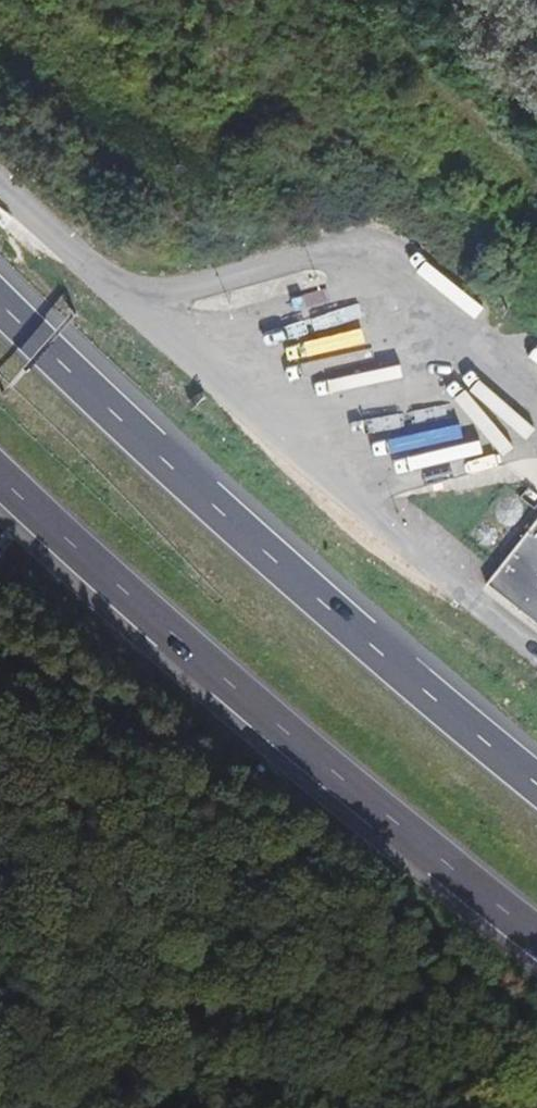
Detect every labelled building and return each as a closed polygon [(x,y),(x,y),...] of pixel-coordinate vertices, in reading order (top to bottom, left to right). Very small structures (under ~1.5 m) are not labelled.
[(476,584),(536,632),(536,507),(476,584)]
